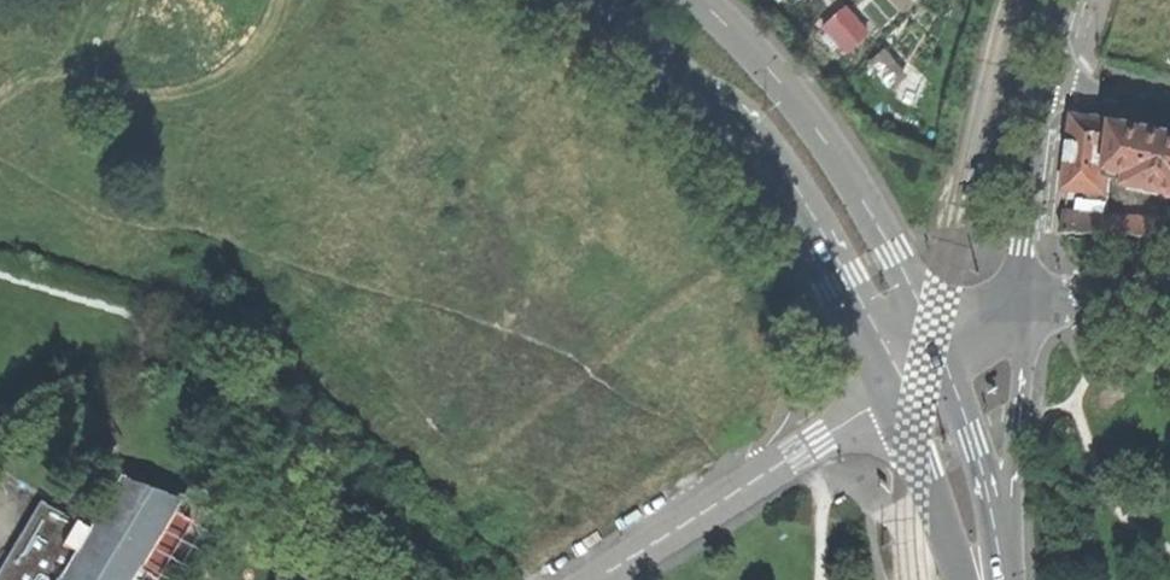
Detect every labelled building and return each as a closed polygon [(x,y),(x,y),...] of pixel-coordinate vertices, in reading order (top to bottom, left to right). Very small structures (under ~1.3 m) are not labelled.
[(1109,195),(1111,176),(1117,122),(1076,117),(1070,170),(1068,189),(1109,195)] [(1117,122),(1111,176),(1132,181),(1131,188),(1169,197),(1169,134),(1117,122)] [(1107,217),(1065,213),(1062,235),(1105,235),(1107,217)] [(1156,219),(1107,217),(1105,235),(1155,235),(1156,219)] [(138,568),(155,577),(189,518),(172,509),(178,499),(118,475),(87,527),(40,500),(0,568),(0,579),(131,579),(138,568)]
